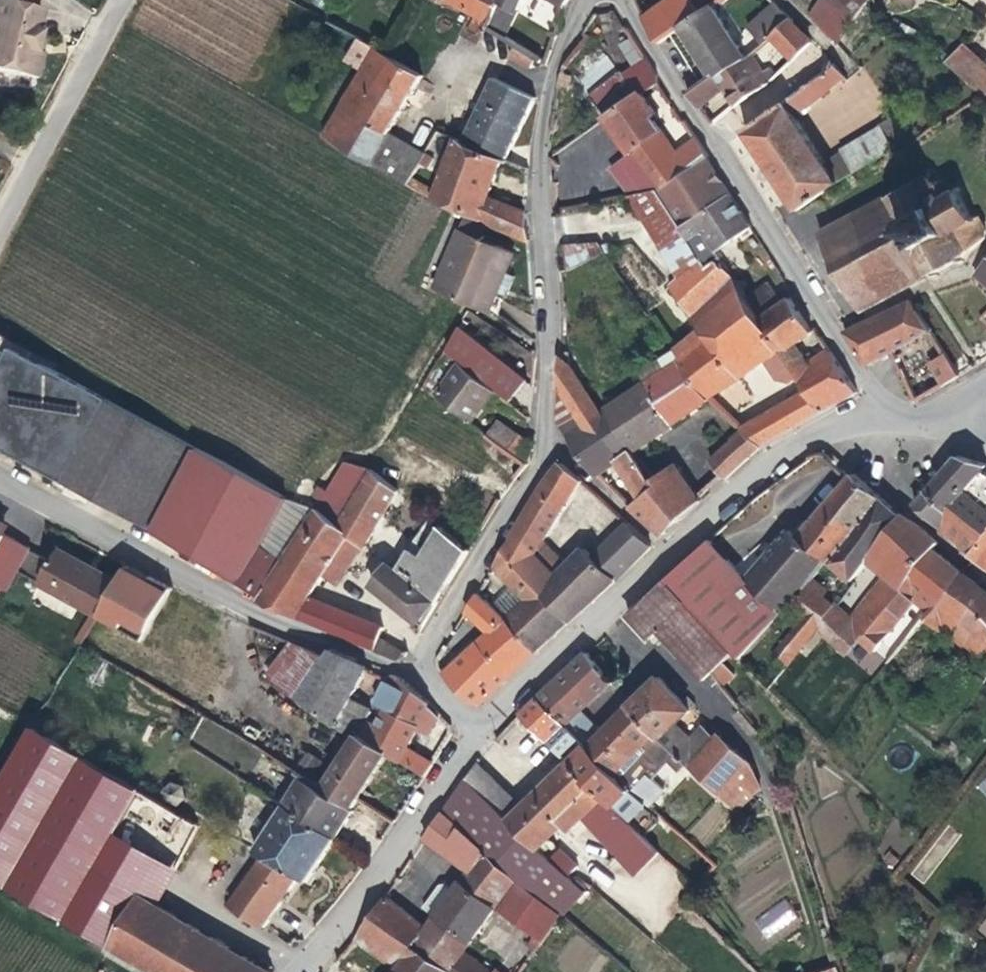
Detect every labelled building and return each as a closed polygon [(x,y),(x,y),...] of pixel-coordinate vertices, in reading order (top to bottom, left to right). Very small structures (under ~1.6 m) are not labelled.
[(7,0),(0,0),(0,69),(37,76),(42,51),(36,50),(41,29),(38,28),(42,7),(33,5),(7,0)] [(489,21),(498,0),(454,0),(489,21)] [(520,8),(507,0),(498,0),(489,21),(488,25),(516,44),(537,58),(547,65),(558,35),(540,22),(520,8)] [(567,4),(560,0),(550,0),(545,12),(559,21),(567,4)] [(644,17),(651,12),(650,4),(647,0),(636,0),(644,17)] [(721,0),(667,0),(651,12),(644,17),(658,42),(683,25),(715,4),(721,0)] [(847,0),(820,0),(811,13),(840,41),(862,11),(847,0)] [(862,11),(869,0),(847,0),(862,11)] [(750,24),(765,41),(773,34),(793,16),(777,1),(750,24)] [(729,26),(715,4),(683,25),(715,76),(719,74),(747,56),(736,37),(729,26)] [(545,12),(540,22),(558,35),(563,24),(559,21),(545,12)] [(796,18),(793,16),(773,34),(796,56),(813,39),(794,20),(796,18)] [(733,24),(729,26),(736,37),(740,34),(733,24)] [(836,62),(813,39),(796,56),(782,69),(777,72),(771,77),(737,103),(751,124),(793,97),(836,62)] [(516,44),(510,54),(533,67),(537,58),(516,44)] [(963,44),(948,60),(985,94),(985,62),(963,44)] [(389,131),(422,72),(377,46),(343,105),(389,131)] [(726,87),(737,103),(771,77),(767,71),(754,52),(747,56),(719,74),(726,87)] [(626,70),(641,90),(644,93),(660,81),(659,72),(647,54),(626,70)] [(847,74),(836,62),(793,97),(801,110),(847,74)] [(773,66),(767,71),(771,77),(777,72),(773,66)] [(605,117),(641,90),(626,70),(591,97),(605,117)] [(701,107),(726,87),(719,74),(715,76),(702,83),(689,92),(701,107)] [(503,155),(507,157),(535,97),(495,77),(465,139),(503,155)] [(657,110),(644,93),(641,90),(605,117),(620,136),(652,113),(657,110)] [(751,124),(747,127),(800,208),(842,181),(827,158),(800,117),(804,114),(801,110),(793,97),(751,124)] [(371,161),(389,131),(343,105),(326,135),(371,161)] [(679,152),(652,113),(620,136),(634,154),(658,188),(690,168),(679,152)] [(896,113),(881,123),(884,128),(871,136),(883,154),(911,136),(896,113)] [(881,123),(868,131),(871,136),(884,128),(881,123)] [(426,152),(389,131),(371,161),(409,182),(426,152)] [(868,131),(827,158),(842,181),(883,154),(871,136),(868,131)] [(698,136),(679,152),(690,168),(709,156),(711,154),(698,136)] [(486,196),(503,155),(465,139),(457,137),(434,196),(478,216),(486,196)] [(614,167),(631,193),(658,188),(634,154),(614,167)] [(658,188),(683,227),(732,193),(726,184),(720,183),(713,174),(718,171),(709,156),(690,168),(658,188)] [(823,230),(835,254),(831,256),(832,259),(837,257),(850,283),(847,285),(848,288),(853,286),(863,308),(935,272),(937,276),(942,274),(941,269),(962,258),(964,261),(968,258),(966,255),(985,237),(985,219),(983,213),(980,215),(978,212),(976,213),(963,191),(965,189),(962,184),(958,186),(958,188),(950,193),(948,189),(946,190),(942,185),(947,180),(944,177),(941,180),(934,174),(936,171),(933,169),(931,172),(922,178),(920,176),(917,178),(918,179),(898,191),(897,189),(893,191),(893,192),(823,230)] [(726,184),(718,171),(713,174),(720,183),(726,184)] [(682,275),(703,257),(683,227),(658,188),(631,193),(682,275)] [(732,193),(683,227),(703,257),(709,267),(724,256),(718,249),(752,225),(732,193)] [(526,211),(486,196),(478,216),(530,240),(526,211)] [(515,250),(462,227),(436,287),(482,307),(491,287),(498,290),(508,294),(516,274),(507,270),(515,250)] [(591,234),(558,250),(567,269),(600,254),(591,234)] [(703,257),(682,275),(672,284),(694,312),(735,275),(724,256),(709,267),(703,257)] [(694,312),(702,326),(740,377),(766,360),(784,348),(762,315),(748,294),(735,275),(694,312)] [(765,283),(748,294),(762,315),(778,305),(766,286),(765,283)] [(772,283),(766,286),(778,305),(783,301),(772,283)] [(489,310),(498,290),(491,287),(482,307),(489,310)] [(778,305),(762,315),(784,348),(794,342),(814,329),(791,296),(783,301),(778,305)] [(915,297),(847,328),(869,363),(933,327),(915,297)] [(702,326),(676,347),(683,358),(710,397),(714,395),(740,377),(702,326)] [(34,357),(39,350),(0,329),(0,338),(34,357)] [(0,338),(0,445),(62,479),(107,396),(34,357),(0,338)] [(794,342),(784,348),(797,367),(820,353),(816,346),(809,351),(806,346),(799,351),(794,342)] [(660,358),(667,368),(683,358),(676,347),(660,358)] [(800,377),(807,390),(820,410),(858,389),(830,347),(820,353),(797,367),(795,369),(800,377)] [(797,367),(784,348),(766,360),(778,378),(795,379),(800,377),(795,369),(797,367)] [(943,352),(924,362),(937,386),(956,376),(943,352)] [(586,430),(607,433),(597,417),(604,412),(603,411),(574,364),(561,354),(558,387),(578,418),(586,430)] [(641,370),(648,381),(667,368),(660,358),(641,370)] [(683,358),(667,368),(648,381),(674,421),(710,397),(683,358)] [(461,362),(437,392),(472,420),(496,389),(488,383),(461,362)] [(503,364),(488,383),(496,389),(510,400),(525,382),(503,364)] [(674,421),(648,381),(607,408),(630,443),(654,427),(657,432),(674,421)] [(555,417),(562,427),(578,418),(558,387),(555,417)] [(807,390),(784,403),(796,425),(820,410),(807,390)] [(710,397),(742,427),(752,421),(742,409),(735,415),(714,395),(710,397)] [(197,443),(107,396),(62,479),(157,531),(158,529),(197,443)] [(742,427),(744,429),(761,445),(796,425),(784,403),(752,421),(742,427)] [(607,408),(603,411),(604,412),(597,417),(607,433),(622,455),(633,448),(630,443),(607,408)] [(496,418),(488,434),(530,462),(533,440),(496,418)] [(586,430),(578,418),(562,427),(597,474),(622,455),(607,433),(586,430)] [(654,427),(630,443),(633,448),(657,432),(654,427)] [(761,445),(744,429),(710,458),(727,476),(761,445)] [(286,494),(197,443),(158,529),(235,578),(257,548),(217,522),(220,516),(207,508),(217,483),(275,513),(286,494)] [(653,480),(633,448),(622,455),(647,493),(657,485),(653,480)] [(950,511),(967,490),(985,466),(985,462),(958,453),(926,488),(950,511)] [(325,498),(318,509),(351,535),(362,543),(365,545),(399,489),(374,468),(349,460),(330,489),(325,498)] [(549,476),(541,488),(567,505),(583,479),(562,461),(549,476)] [(653,480),(657,485),(680,516),(701,498),(675,461),(653,480)] [(855,470),(799,535),(824,561),(827,556),(883,496),(855,470)] [(257,548),(275,513),(217,483),(207,508),(220,516),(217,522),(257,548)] [(316,493),(325,498),(330,489),(322,484),(316,493)] [(662,534),(680,516),(657,485),(647,493),(630,505),(662,534)] [(567,505),(541,488),(504,549),(525,571),(544,542),(567,505)] [(950,511),(926,488),(916,500),(940,524),(950,511)] [(978,556),(985,545),(985,506),(967,490),(950,511),(940,524),(976,559),(978,556)] [(257,548),(282,565),(318,509),(286,494),(275,513),(257,548)] [(903,512),(883,496),(827,556),(855,578),(869,558),(903,512)] [(326,574),(351,535),(318,509),(282,565),(262,595),(259,599),(298,617),(311,596),(326,574)] [(940,540),(903,512),(869,558),(887,573),(852,616),(836,602),(819,587),(823,582),(811,574),(791,600),(805,613),(797,622),(774,655),(787,664),(799,649),(815,629),(823,636),(846,655),(861,637),(875,650),(914,599),(926,611),(964,570),(935,546),(940,540)] [(0,515),(0,529),(7,533),(13,522),(0,515)] [(628,521),(593,554),(615,579),(651,546),(651,541),(628,521)] [(411,546),(397,569),(439,600),(471,547),(441,523),(423,554),(411,546)] [(793,528),(748,577),(783,613),(791,600),(811,574),(824,561),(799,535),(793,528)] [(2,586),(7,589),(31,546),(7,533),(0,529),(0,589),(2,586)] [(362,543),(351,535),(326,574),(337,581),(362,543)] [(783,613),(748,577),(709,538),(667,579),(736,648),(742,654),(783,613)] [(615,579),(593,554),(584,546),(565,563),(544,542),(525,571),(540,586),(572,619),(615,579)] [(978,556),(985,562),(985,545),(978,556)] [(62,547),(43,581),(94,610),(101,614),(120,580),(62,547)] [(282,565),(257,548),(235,578),(262,595),(282,565)] [(495,565),(514,584),(528,597),(540,586),(525,571),(504,549),(495,565)] [(425,623),(439,600),(397,569),(389,562),(373,582),(425,623)] [(128,566),(120,580),(101,614),(145,638),(173,589),(150,575),(148,578),(128,566)] [(906,636),(923,649),(942,624),(965,645),(968,642),(980,653),(985,647),(985,587),(964,570),(926,611),(906,636)] [(667,579),(630,613),(650,637),(660,627),(713,684),(719,677),(713,671),(725,660),(736,648),(667,579)] [(514,584),(492,604),(502,614),(507,619),(528,597),(514,584)] [(528,597),(507,619),(538,649),(572,619),(540,586),(528,597)] [(468,610),(487,630),(502,614),(492,604),(479,590),(468,610)] [(384,625),(311,596),(298,617),(376,649),(381,635),(384,625)] [(91,630),(101,614),(94,610),(84,626),(91,630)] [(487,630),(478,639),(511,675),(538,649),(507,619),(502,614),(487,630)] [(808,656),(823,636),(815,629),(799,649),(808,656)] [(409,649),(381,635),(376,649),(399,658),(406,655),(409,649)] [(923,649),(906,636),(887,660),(914,687),(935,658),(923,649)] [(511,675),(478,639),(445,672),(474,702),(482,702),(511,675)] [(328,653),(294,640),(271,672),(299,693),(328,653)] [(334,645),(328,653),(299,693),(337,722),(352,696),(370,666),(357,661),(359,656),(334,645)] [(587,652),(539,697),(568,728),(616,683),(587,652)] [(736,670),(725,660),(713,671),(719,677),(725,682),(736,670)] [(376,704),(381,707),(420,724),(431,699),(403,675),(397,672),(391,673),(380,695),(378,700),(376,704)] [(691,707),(684,700),(661,674),(631,704),(656,732),(661,737),(676,722),(691,707)] [(684,700),(691,707),(696,702),(690,695),(684,700)] [(374,708),(352,696),(337,722),(351,731),(354,727),(359,730),(369,716),(374,708)] [(551,744),(568,728),(539,697),(522,713),(551,744)] [(420,724),(430,731),(447,741),(454,730),(454,723),(431,699),(420,724)] [(631,704),(590,744),(616,772),(656,732),(631,704)] [(420,724),(381,707),(380,710),(384,713),(380,722),(369,716),(359,730),(362,732),(389,750),(403,758),(410,745),(420,724)] [(742,707),(736,712),(755,734),(761,729),(742,707)] [(690,763),(717,736),(705,724),(693,737),(676,722),(661,737),(690,763)] [(37,724),(0,785),(0,880),(127,954),(156,901),(201,823),(37,724)] [(327,768),(322,765),(313,778),(326,786),(362,732),(359,730),(354,727),(351,731),(327,768)] [(434,761),(447,741),(430,731),(420,753),(434,761)] [(720,731),(717,736),(690,763),(741,809),(762,785),(752,760),(720,731)] [(389,750),(362,732),(326,786),(356,804),(389,750)] [(570,760),(605,794),(615,803),(631,788),(616,772),(590,744),(588,742),(570,760)] [(434,761),(420,753),(410,745),(403,758),(427,773),(434,761)] [(310,749),(298,769),(306,774),(313,778),(322,765),(325,759),(310,749)] [(477,759),(467,776),(510,817),(524,804),(477,759)] [(570,829),(584,816),(605,794),(570,760),(536,793),(564,822),(570,829)] [(279,797),(287,802),(306,774),(298,769),(296,768),(279,797)] [(306,774),(287,802),(339,835),(358,805),(356,804),(326,786),(313,778),(306,774)] [(467,776),(445,807),(489,847),(521,874),(566,913),(587,888),(570,873),(552,856),(541,846),(510,817),(467,776)] [(541,846),(564,822),(536,793),(524,804),(510,817),(541,846)] [(605,794),(584,816),(620,853),(642,828),(615,803),(605,794)] [(256,848),(267,855),(300,875),(309,879),(339,835),(287,802),(256,848)] [(426,834),(472,868),(489,847),(445,807),(426,834)] [(472,868),(462,881),(496,905),(521,874),(489,847),(472,868)] [(561,847),(552,856),(570,873),(579,864),(561,847)] [(300,875),(267,855),(233,903),(268,923),(300,875)] [(521,874),(496,905),(544,938),(566,913),(521,874)] [(465,950),(496,905),(462,881),(456,889),(437,914),(429,926),(415,942),(452,968),(465,950)] [(426,905),(437,914),(456,889),(448,881),(442,883),(426,905)] [(387,894),(373,914),(415,942),(429,926),(387,894)] [(767,940),(799,918),(785,898),(753,921),(767,940)] [(156,901),(127,954),(158,971),(272,971),(273,970),(156,901)] [(357,937),(398,965),(415,942),(373,914),(357,937)] [(578,971),(599,971),(599,941),(578,941),(578,971)] [(398,965),(408,971),(448,971),(450,970),(452,968),(415,942),(398,965)] [(465,950),(452,968),(450,970),(453,971),(504,971),(497,967),(493,971),(465,950)]
